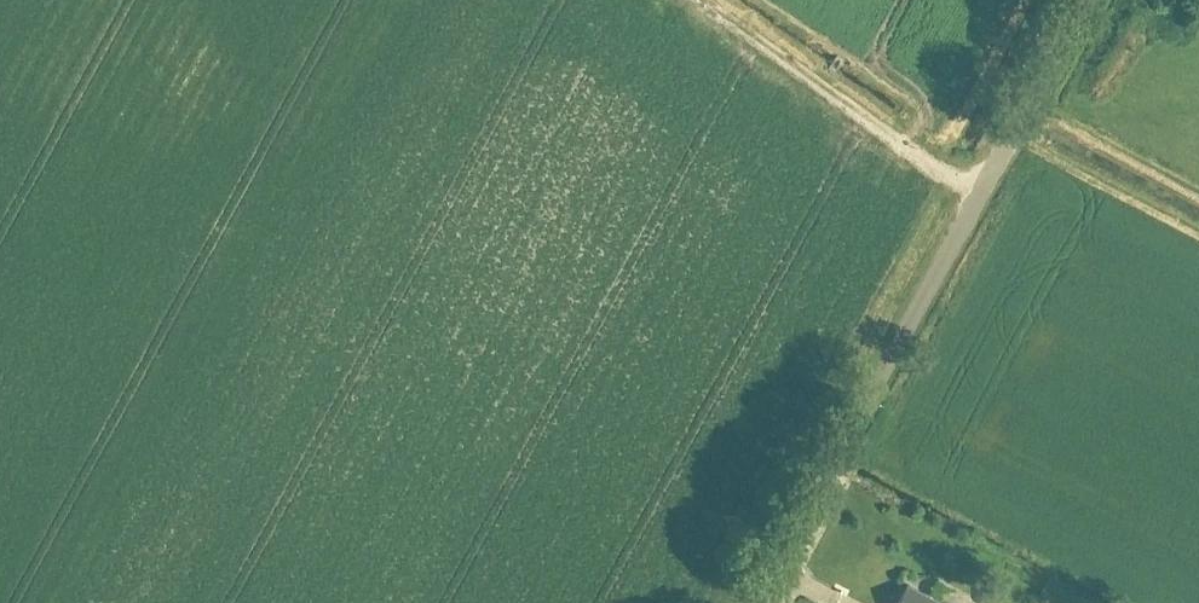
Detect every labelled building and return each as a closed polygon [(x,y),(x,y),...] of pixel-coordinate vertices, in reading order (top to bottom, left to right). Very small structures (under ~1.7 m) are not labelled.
[(909,585),(899,602),(943,602),(909,585)]
